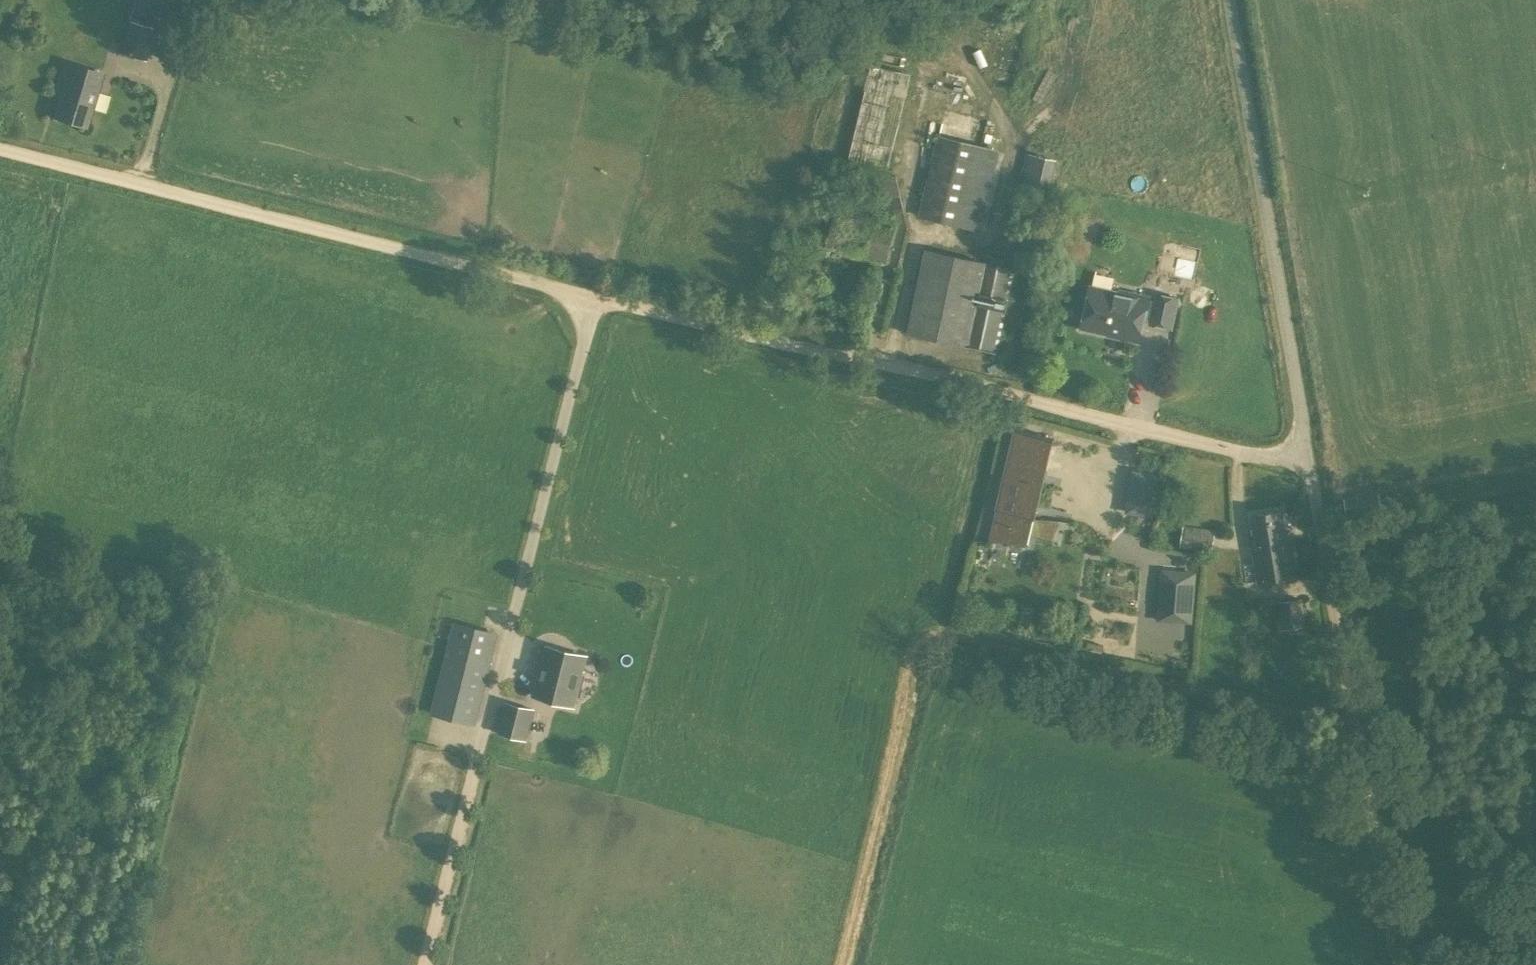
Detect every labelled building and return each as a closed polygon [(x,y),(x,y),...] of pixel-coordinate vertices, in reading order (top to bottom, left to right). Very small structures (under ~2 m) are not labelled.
[(65,83),(54,117),(86,127),(102,74),(64,62),(59,81),(65,83)] [(887,174),(911,74),(870,64),(845,166),(881,175),(890,215),(904,212),(896,176),(887,174)] [(937,135),(918,217),(968,229),(986,147),(937,135)] [(1048,193),(1051,183),(1056,160),(1030,154),(1022,186),(1048,193)] [(1201,248),(1180,244),(1173,275),(1195,279),(1201,248)] [(908,333),(996,353),(1014,270),(1005,268),(926,250),(908,333)] [(1090,287),(1081,328),(1140,341),(1145,316),(1153,318),(1152,324),(1170,328),(1176,298),(1158,294),(1156,304),(1149,302),(1149,298),(1121,292),(1121,293),(1090,287)] [(1029,543),(1042,481),(1051,437),(1013,429),(989,542),(1029,543)] [(1382,514),(1378,494),(1343,498),(1346,519),(1382,514)] [(1153,502),(1130,498),(1127,511),(1151,515),(1153,502)] [(1252,553),(1257,582),(1297,575),(1292,548),(1288,549),(1282,511),(1250,516),(1257,552),(1252,553)] [(1180,547),(1212,551),(1215,530),(1183,525),(1180,547)] [(1172,610),(1172,620),(1190,622),(1194,574),(1164,571),(1160,609),(1172,610)] [(1280,601),(1285,628),(1305,625),(1301,598),(1280,601)] [(433,712),(475,723),(497,633),(456,623),(433,712)] [(535,695),(574,704),(586,655),(547,646),(535,695)] [(498,733),(527,740),(534,709),(505,701),(498,733)]
